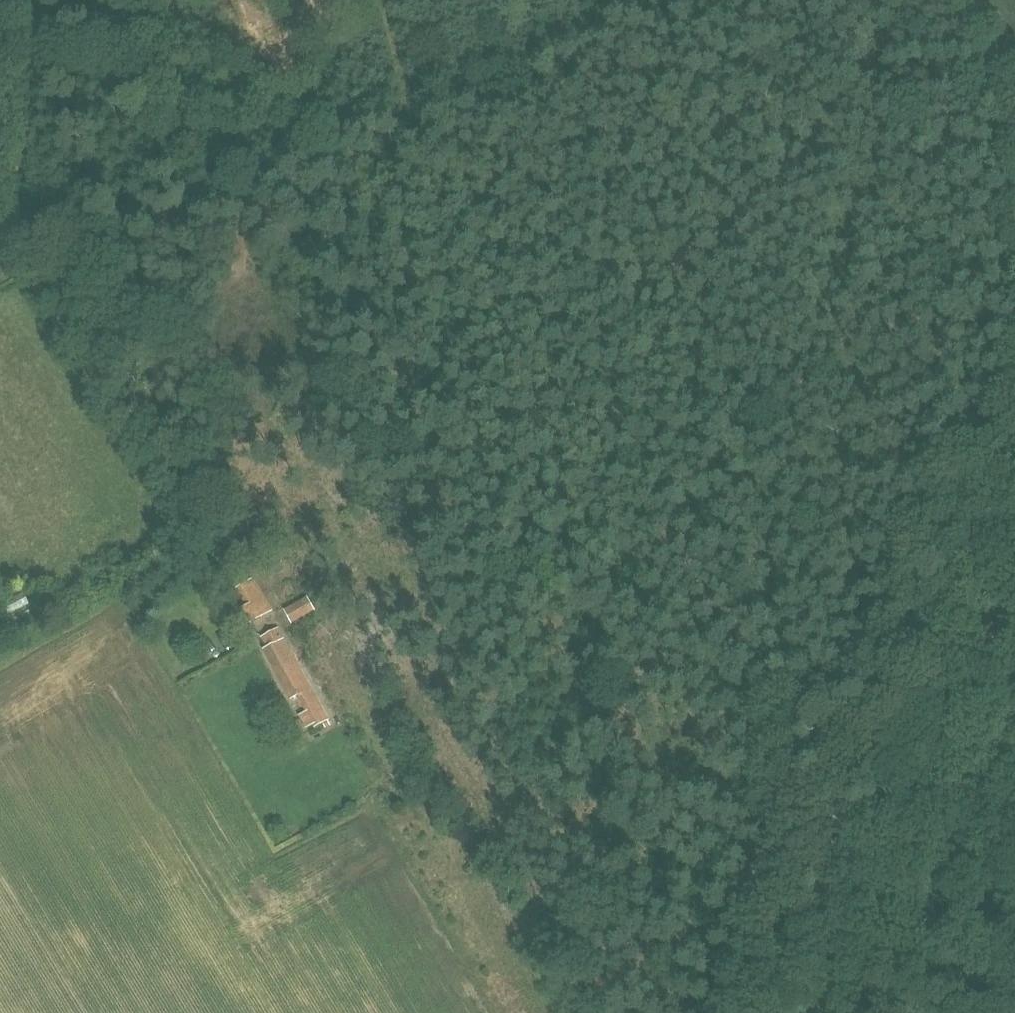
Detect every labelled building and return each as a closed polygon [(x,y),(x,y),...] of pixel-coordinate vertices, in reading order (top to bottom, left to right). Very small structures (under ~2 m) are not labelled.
[(273,611),(255,578),(237,588),(247,606),(238,611),(246,625),(273,611)] [(267,647),(265,649),(292,698),(299,694),(316,726),(328,720),(300,668),(285,638),(281,640),(275,629),(262,637),(267,647)]
